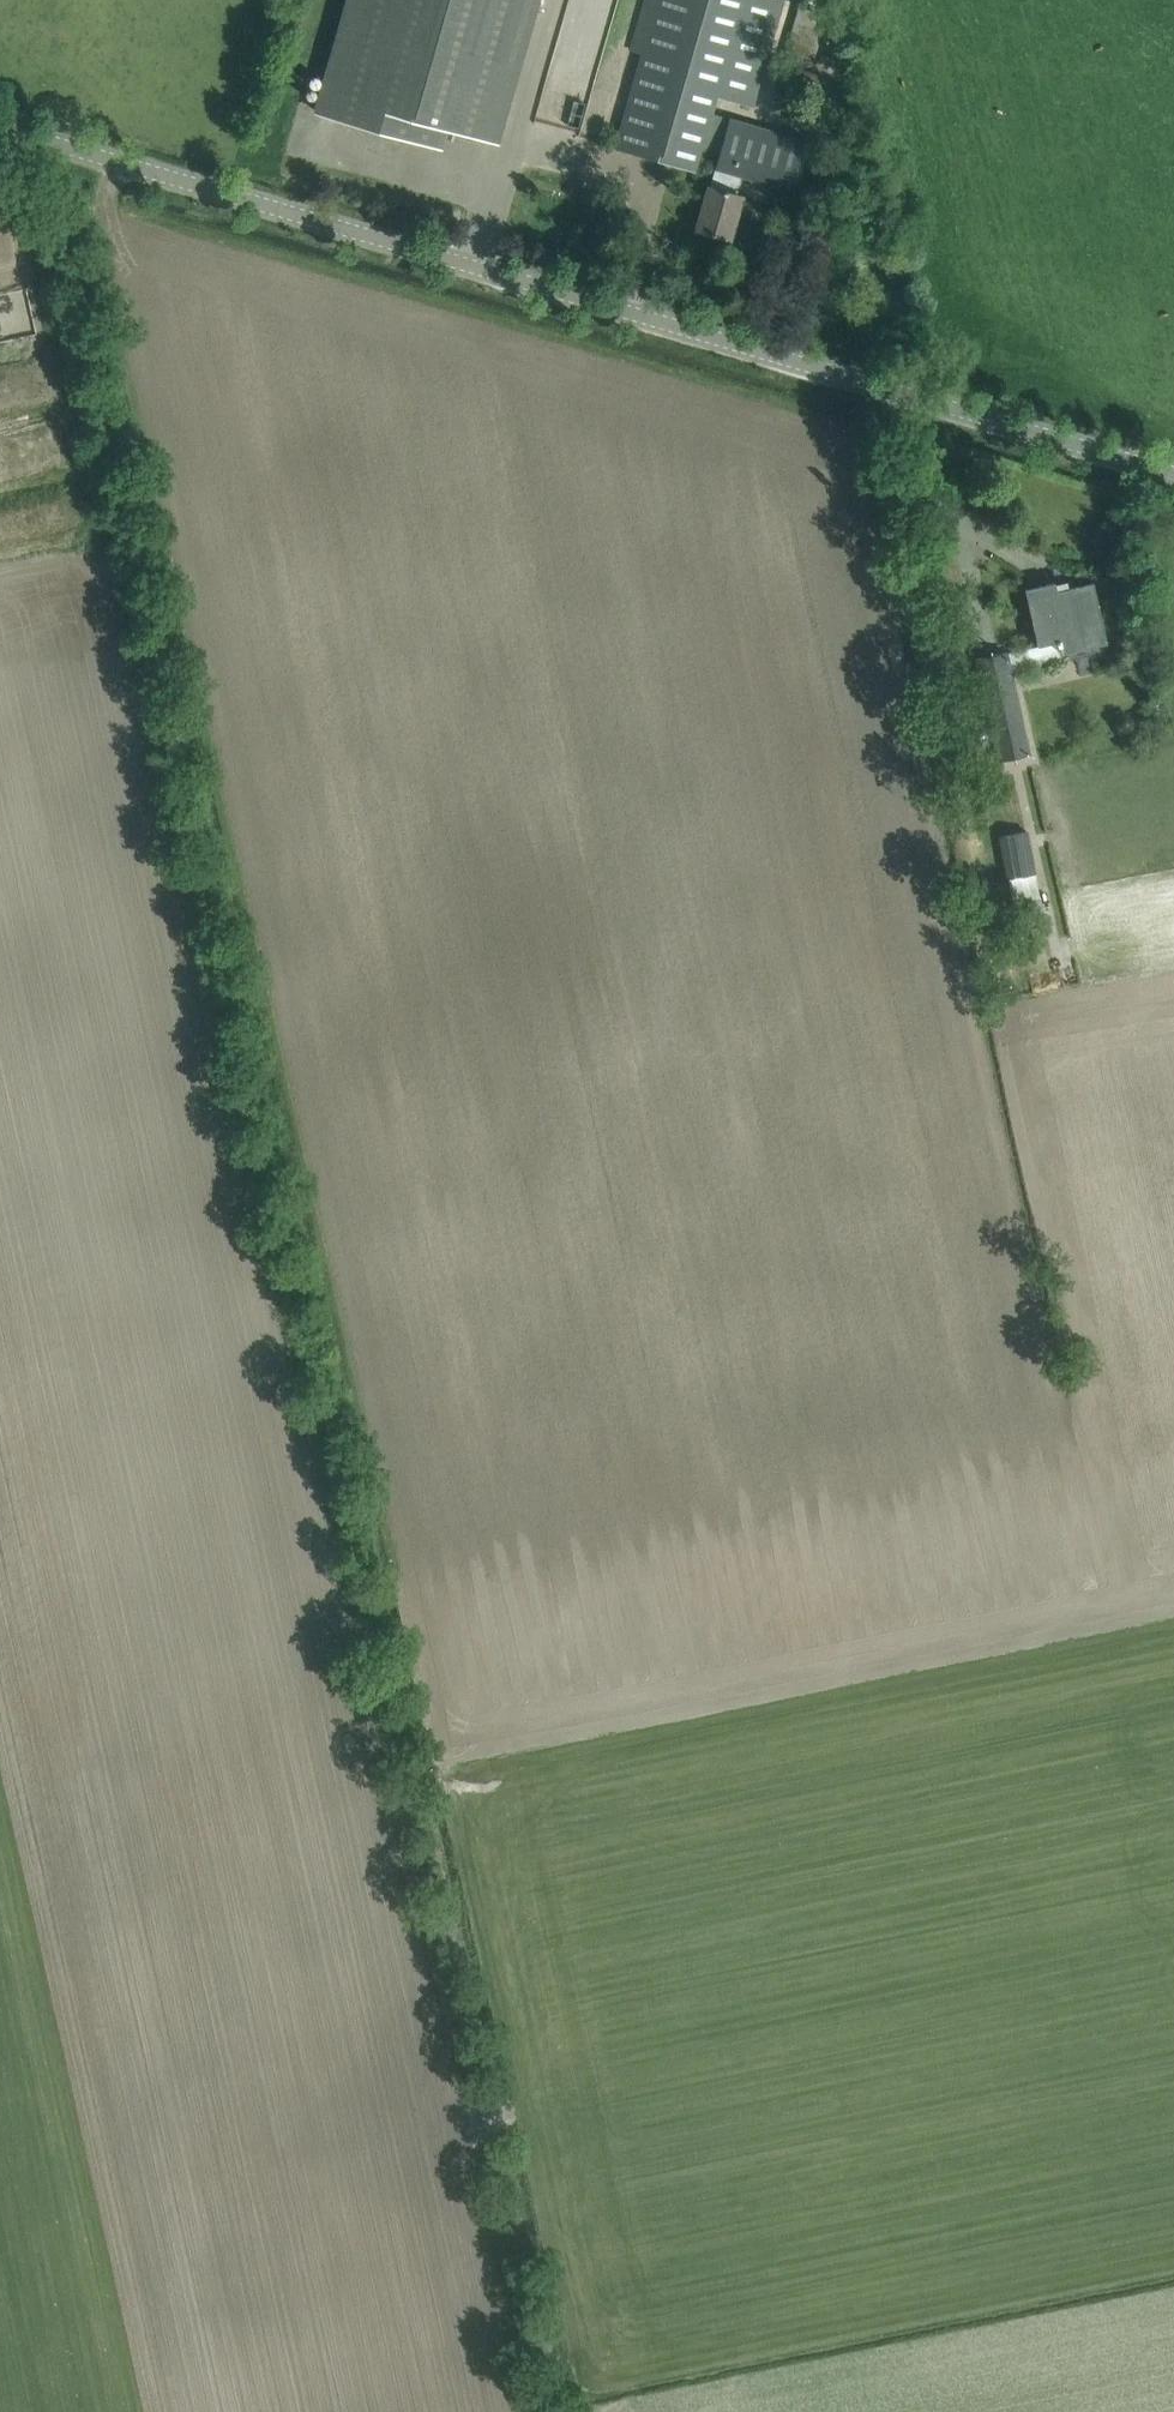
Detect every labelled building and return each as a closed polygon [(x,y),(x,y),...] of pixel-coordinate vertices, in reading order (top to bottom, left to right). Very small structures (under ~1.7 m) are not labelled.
[(534,0),(352,0),(319,113),(437,147),(443,127),(494,142),(534,0)] [(784,0),(642,0),(634,28),(647,32),(614,146),(694,170),(702,145),(720,150),(697,229),(729,238),(741,195),(731,192),(736,175),(796,192),(811,142),(711,113),(714,101),(752,112),(784,0)] [(1108,650),(1098,606),(1093,582),(1057,590),(1055,582),(1025,589),(1037,644),(1056,640),(1057,646),(1060,645),(1063,660),(1108,650)] [(1030,755),(1006,651),(975,658),(998,762),(1030,755)] [(1027,830),(1000,835),(1008,877),(1035,873),(1027,830)]
